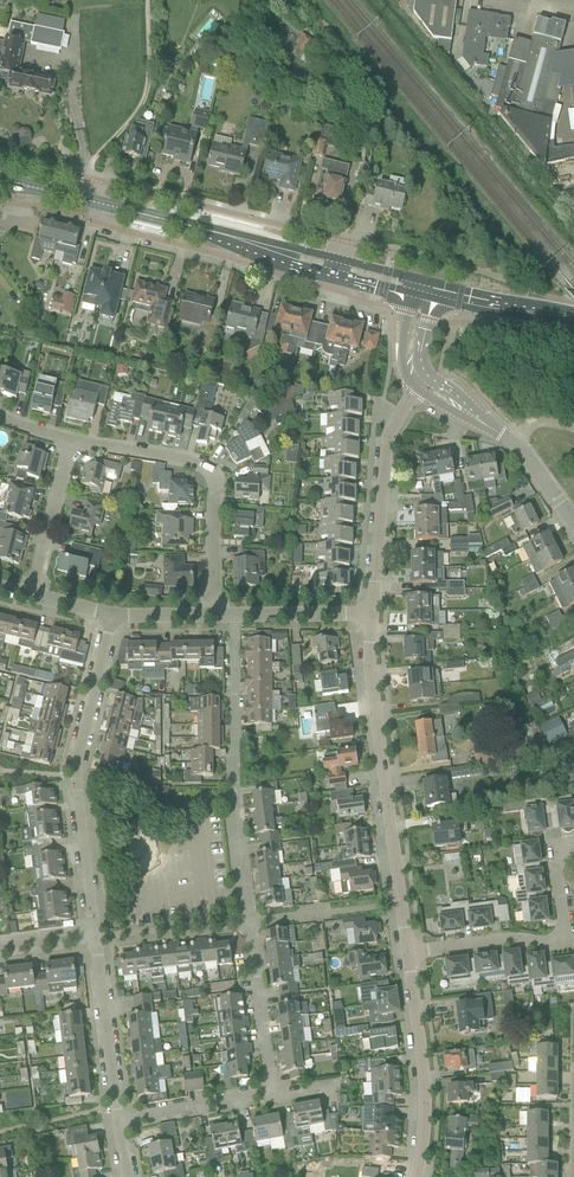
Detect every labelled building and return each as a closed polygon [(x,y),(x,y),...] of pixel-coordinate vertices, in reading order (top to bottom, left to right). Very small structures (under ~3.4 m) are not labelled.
[(451,42),(457,1),(452,0),(415,0),(413,13),(434,40),(451,42)] [(463,59),(457,63),(465,73),(470,69),(474,66),(488,68),(489,56),(483,55),(484,47),(485,39),(505,41),(505,40),(507,41),(509,29),(510,29),(511,20),(510,20),(510,18),(498,17),(498,15),(468,11),(466,27),(462,58),(463,59)] [(0,69),(0,72),(12,75),(12,74),(12,75),(13,69),(18,70),(24,42),(31,44),(61,50),(64,34),(37,28),(34,27),(34,28),(18,24),(11,23),(7,39),(6,38),(0,69)] [(308,51),(314,41),(304,35),(298,45),(298,50),(303,53),(308,51)] [(502,83),(506,69),(498,67),(494,81),(502,83)] [(12,74),(12,75),(9,87),(52,96),(55,80),(36,76),(37,74),(28,72),(27,75),(17,73),(18,70),(13,69),(12,75),(12,74)] [(498,98),(502,83),(494,81),(490,96),(498,98)] [(169,128),(162,154),(178,158),(178,161),(189,163),(196,135),(198,128),(206,130),(210,115),(195,111),(192,126),(190,133),(169,128)] [(246,131),(241,150),(246,152),(247,145),(262,149),(269,123),(254,120),(250,132),(246,131)] [(136,123),(134,130),(133,130),(133,134),(131,134),(131,137),(127,136),(124,149),(128,150),(126,156),(145,160),(152,128),(144,126),(144,125),(136,123)] [(335,148),(339,133),(318,128),(311,155),(322,158),(325,146),(335,148)] [(230,150),(213,146),(209,161),(210,161),(209,166),(221,169),(220,171),(240,176),(246,152),(241,150),(231,148),(230,150)] [(271,155),(266,177),(281,181),(280,188),(294,192),(301,162),(271,155)] [(324,161),(322,169),(328,171),(324,185),(327,185),(323,199),(331,200),(331,202),(334,203),(337,204),(338,202),(340,203),(346,175),(337,172),(339,165),(324,161)] [(368,192),(365,205),(380,209),(381,206),(401,211),(406,192),(404,192),(407,182),(390,177),(388,186),(379,183),(376,194),(368,192)] [(55,252),(62,226),(43,221),(39,240),(36,239),(31,258),(39,260),(42,251),(42,248),(43,248),(44,252),(52,254),(55,251),(55,252)] [(80,230),(62,226),(55,252),(64,254),(62,263),(72,266),(72,264),(75,264),(79,249),(76,249),(80,230)] [(83,303),(81,311),(94,314),(96,306),(103,308),(101,316),(102,316),(113,319),(118,300),(125,302),(127,291),(121,289),(123,279),(110,276),(111,274),(104,272),(103,276),(102,275),(100,273),(95,271),(93,273),(90,272),(85,296),(83,303)] [(36,283),(35,286),(37,290),(40,290),(43,289),(44,285),(42,282),(39,281),(36,283)] [(137,282),(132,303),(130,309),(149,313),(146,324),(167,330),(173,302),(164,300),(167,290),(137,282)] [(62,301),(54,299),(51,309),(69,314),(74,296),(64,294),(62,301)] [(210,353),(212,346),(216,332),(207,330),(208,323),(209,323),(214,301),(185,294),(180,316),(205,322),(200,343),(198,350),(210,353)] [(229,319),(226,328),(234,330),(236,340),(244,338),(248,339),(252,337),(252,335),(254,335),(253,339),(248,342),(246,350),(247,352),(261,346),(265,331),(256,329),(260,312),(242,308),(243,305),(234,303),(233,306),(232,306),(231,311),(229,319)] [(284,362),(297,312),(282,308),(279,318),(271,316),(267,333),(276,335),(283,336),(278,360),(284,362)] [(223,309),(221,317),(229,319),(231,311),(223,309)] [(297,312),(284,362),(294,364),(298,349),(304,345),(304,343),(315,345),(314,352),(320,327),(309,325),(312,315),(297,312)] [(320,327),(314,352),(316,352),(322,348),(322,351),(324,353),(325,355),(330,357),(331,357),(329,367),(336,368),(337,366),(347,324),(332,320),(330,330),(320,327)] [(347,324),(337,366),(344,367),(348,352),(349,347),(356,349),(357,349),(362,327),(360,327),(360,326),(359,326),(359,325),(358,325),(357,325),(356,325),(355,325),(354,325),(347,324)] [(363,348),(375,351),(379,335),(367,332),(363,348)] [(127,366),(116,366),(117,374),(127,374),(127,366)] [(21,376),(7,372),(1,396),(16,399),(17,394),(25,395),(30,374),(22,372),(21,376)] [(62,404),(67,385),(39,378),(31,410),(50,414),(53,402),(62,404)] [(70,400),(66,418),(86,423),(87,419),(89,419),(92,420),(96,405),(104,407),(109,388),(99,386),(86,383),(78,381),(76,391),(73,401),(70,400)] [(196,411),(194,416),(202,418),(199,428),(196,443),(207,445),(208,439),(214,441),(217,431),(221,432),(224,419),(213,417),(214,413),(211,412),(217,385),(203,381),(196,411)] [(280,385),(275,404),(294,399),(296,388),(280,385)] [(114,394),(112,403),(107,426),(116,428),(118,421),(132,424),(133,419),(140,421),(140,418),(145,398),(145,397),(132,393),(131,397),(115,394),(114,394)] [(330,394),(330,408),(336,409),(336,416),(347,416),(362,416),(362,413),(363,413),(363,404),(362,404),(362,402),(350,402),(350,394),(330,394)] [(157,402),(145,398),(140,418),(148,420),(149,419),(150,422),(149,422),(147,429),(163,434),(169,411),(160,409),(160,406),(157,402)] [(247,404),(243,410),(251,415),(254,409),(263,415),(264,413),(268,408),(268,407),(252,398),(247,404)] [(291,400),(269,407),(269,408),(270,413),(272,419),(283,415),(286,424),(297,421),(291,400)] [(169,411),(163,434),(167,435),(167,436),(176,438),(176,437),(179,437),(181,430),(181,429),(183,428),(183,429),(191,430),(192,426),(196,411),(183,408),(178,411),(178,414),(169,411)] [(327,415),(327,430),(333,430),(333,437),(347,437),(347,438),(359,438),(359,434),(360,434),(360,426),(359,426),(359,423),(347,423),(347,416),(336,416),(327,415)] [(228,447),(225,449),(231,456),(229,457),(234,463),(235,462),(236,465),(251,458),(254,464),(264,459),(259,449),(249,454),(245,444),(255,440),(261,437),(253,426),(246,422),(245,420),(243,423),(236,433),(239,437),(231,444),(231,445),(228,447)] [(327,437),(327,452),(333,452),(333,459),(344,459),(358,460),(358,456),(360,456),(360,448),(359,448),(359,445),(347,445),(347,438),(347,437),(333,437),(327,437)] [(43,449),(25,445),(22,455),(20,454),(17,469),(19,469),(16,479),(26,482),(27,477),(39,480),(43,464),(45,464),(45,465),(46,465),(48,455),(42,454),(43,449)] [(435,456),(439,478),(454,475),(450,453),(435,456)] [(422,469),(415,471),(417,481),(424,479),(424,480),(432,479),(432,483),(439,482),(439,478),(435,456),(434,456),(429,457),(428,454),(420,456),(421,458),(420,458),(422,469)] [(486,459),(479,460),(482,482),(494,480),(494,482),(505,481),(503,465),(495,466),(494,457),(493,458),(486,459)] [(324,459),(324,473),(330,473),(330,480),(344,481),(355,481),(355,477),(357,477),(357,469),(355,469),(356,466),(344,466),(344,459),(333,459),(324,459)] [(484,490),(482,482),(479,460),(464,463),(467,484),(468,484),(469,492),(484,490)] [(81,485),(92,487),(91,492),(102,495),(105,481),(108,479),(118,481),(121,467),(104,462),(103,469),(86,465),(85,473),(84,473),(81,485)] [(132,462),(130,471),(138,473),(140,464),(132,462)] [(154,471),(164,473),(165,465),(155,464),(154,471)] [(268,478),(269,468),(253,467),(252,482),(236,481),(235,499),(258,501),(259,491),(268,492),(270,478),(268,478)] [(168,505),(169,505),(193,506),(193,488),(187,488),(187,482),(171,481),(171,474),(164,473),(154,471),(152,471),(152,484),(157,484),(157,492),(159,494),(161,494),(169,494),(168,505)] [(324,480),(324,495),(330,495),(330,502),(341,502),(355,503),(355,499),(357,499),(357,491),(355,491),(355,488),(344,488),(344,481),(330,480),(324,480)] [(463,497),(461,485),(460,481),(453,482),(456,503),(464,503),(463,497)] [(6,523),(8,515),(20,518),(22,517),(29,519),(31,512),(29,511),(32,497),(34,489),(30,488),(10,483),(7,493),(4,493),(2,503),(5,504),(3,513),(0,513),(0,522),(6,523)] [(471,496),(463,497),(464,503),(466,510),(466,514),(474,512),(471,496)] [(498,503),(500,506),(489,512),(492,519),(513,508),(509,498),(498,503)] [(74,512),(70,528),(80,530),(79,533),(91,536),(93,526),(99,527),(104,506),(87,502),(84,514),(74,512)] [(135,504),(134,510),(140,511),(143,509),(138,502),(135,504)] [(321,502),(321,523),(341,524),(352,524),(352,521),(354,521),(354,512),(352,512),(352,510),(341,510),(341,502),(330,502),(321,502)] [(530,508),(515,515),(515,516),(510,518),(514,527),(512,528),(514,534),(513,534),(514,536),(538,525),(530,508)] [(421,511),(416,511),(416,526),(447,525),(446,519),(446,510),(438,510),(436,510),(421,511)] [(124,512),(123,515),(126,520),(128,520),(131,519),(131,516),(129,512),(126,511),(124,512)] [(180,513),(156,512),(156,525),(164,525),(163,543),(174,543),(174,546),(188,546),(188,530),(192,531),(192,521),(180,520),(180,513)] [(236,513),(234,539),(244,540),(246,541),(247,541),(249,541),(251,541),(252,540),(254,539),(255,538),(255,536),(255,534),(255,532),(254,531),(253,530),(254,515),(251,515),(236,513)] [(16,535),(18,527),(0,523),(0,535),(1,535),(0,541),(0,560),(19,565),(24,544),(26,544),(27,538),(16,535)] [(321,523),(321,538),(327,538),(327,545),(338,545),(338,546),(352,546),(352,542),(354,542),(354,534),(352,534),(352,531),(341,531),(341,524),(321,523)] [(447,525),(416,526),(416,541),(438,540),(447,540),(447,525)] [(549,535),(531,544),(522,548),(529,562),(555,548),(549,535)] [(507,540),(498,545),(483,552),(485,559),(497,553),(501,551),(510,547),(507,540)] [(102,551),(72,544),(69,559),(61,557),(57,571),(67,574),(66,578),(76,580),(76,576),(86,578),(88,567),(98,569),(102,551)] [(318,545),(318,559),(324,559),(324,566),(324,567),(338,567),(349,567),(349,564),(351,564),(351,555),(349,555),(349,553),(338,553),(338,546),(338,545),(327,545),(318,545)] [(510,547),(501,551),(504,556),(504,558),(517,552),(514,545),(510,547)] [(562,562),(555,548),(529,562),(535,575),(562,562)] [(242,560),(234,561),(234,572),(238,571),(238,578),(238,587),(258,587),(258,578),(258,571),(265,571),(264,553),(263,552),(242,551),(242,560)] [(442,553),(412,554),(412,555),(412,562),(413,569),(443,568),(442,553)] [(165,587),(170,587),(193,586),(192,568),(184,568),(183,558),(164,558),(165,587)] [(318,566),(317,581),(324,581),(324,590),(330,590),(330,589),(349,589),(349,585),(351,585),(351,577),(349,577),(349,574),(338,574),(338,567),(324,567),(324,566),(318,566)] [(413,576),(412,576),(412,583),(412,584),(419,584),(419,591),(446,590),(446,583),(443,583),(443,568),(413,569),(413,576)] [(549,583),(555,597),(573,588),(573,571),(549,583)] [(524,588),(537,582),(533,575),(521,581),(524,588)] [(537,582),(524,588),(528,595),(540,589),(537,582)] [(143,586),(142,595),(161,597),(162,588),(143,586)] [(555,597),(562,610),(573,604),(573,588),(555,597)] [(408,598),(406,598),(406,606),(409,606),(409,613),(438,612),(439,612),(439,597),(408,597),(408,598)] [(504,599),(497,602),(500,609),(507,606),(504,599)] [(549,624),(562,618),(558,611),(546,617),(549,624)] [(409,619),(409,627),(409,628),(438,627),(438,626),(438,613),(438,612),(409,613),(409,619)] [(3,649),(6,637),(10,620),(6,619),(7,616),(0,614),(0,648),(3,649)] [(568,615),(562,618),(549,624),(553,631),(571,622),(568,615)] [(10,620),(6,637),(20,640),(24,620),(15,618),(14,621),(10,620)] [(20,640),(18,647),(31,650),(31,652),(38,654),(39,653),(40,649),(44,633),(37,631),(38,626),(33,625),(34,623),(24,620),(20,640)] [(44,633),(40,649),(39,653),(60,658),(66,630),(57,628),(56,631),(52,630),(50,635),(44,633)] [(66,630),(60,658),(84,664),(88,647),(85,646),(86,643),(79,642),(80,637),(75,636),(76,633),(66,630)] [(245,654),(271,654),(271,632),(254,632),(254,640),(247,640),(247,648),(245,648),(245,654)] [(339,650),(337,639),(322,641),(322,638),(312,639),(313,648),(317,648),(318,656),(320,656),(322,665),(337,663),(335,650),(339,650)] [(407,641),(404,641),(404,648),(404,649),(405,649),(405,660),(405,661),(423,660),(422,652),(430,652),(433,652),(433,641),(428,641),(423,641),(423,640),(407,641)] [(185,662),(185,641),(175,642),(175,644),(170,644),(170,649),(163,649),(164,670),(178,670),(178,662),(185,662)] [(195,641),(185,641),(185,662),(199,662),(199,644),(195,644),(195,641)] [(203,644),(199,644),(199,662),(200,662),(200,670),(224,670),(224,661),(221,661),(221,649),(214,649),(214,641),(203,641),(203,644)] [(119,650),(115,666),(120,666),(128,666),(134,666),(134,662),(142,662),(142,642),(132,642),(132,645),(127,645),(127,650),(119,650)] [(152,642),(142,642),(142,662),(142,671),(164,670),(163,649),(157,650),(156,645),(152,645),(152,642)] [(299,646),(291,646),(293,668),(301,667),(299,646)] [(571,653),(555,661),(558,668),(573,660),(573,652),(571,653)] [(271,664),(271,654),(245,654),(245,660),(248,660),(248,668),(279,668),(279,663),(271,664)] [(558,668),(562,675),(572,670),(573,672),(573,660),(558,668)] [(463,669),(463,662),(443,664),(443,671),(463,669)] [(279,668),(248,668),(248,677),(245,677),(245,683),(271,682),(271,673),(279,672),(279,668)] [(336,670),(319,672),(323,697),(348,693),(347,680),(346,677),(337,678),(336,670)] [(35,671),(33,679),(41,680),(42,672),(35,671)] [(439,685),(438,677),(438,671),(408,674),(410,688),(439,685)] [(302,675),(294,676),(294,683),(302,682),(302,675)] [(55,678),(54,683),(62,685),(64,679),(55,677),(55,678)] [(18,679),(15,691),(20,692),(21,687),(24,686),(25,680),(18,679)] [(122,683),(112,681),(110,690),(120,692),(122,683)] [(271,682),(245,683),(245,688),(248,688),(248,697),(279,696),(279,692),(271,692),(271,682)] [(47,685),(44,698),(65,703),(68,691),(47,685)] [(439,685),(410,688),(411,703),(441,700),(440,694),(439,685)] [(15,691),(13,698),(12,704),(17,705),(18,699),(23,701),(24,694),(20,693),(20,692),(15,691)] [(526,698),(530,707),(542,702),(537,692),(526,698)] [(114,708),(135,713),(138,700),(117,695),(114,708)] [(478,695),(447,699),(448,706),(458,705),(479,703),(478,695)] [(279,696),(248,697),(248,705),(245,705),(245,711),(272,711),(271,701),(279,701),(279,696)] [(44,698),(41,711),(65,716),(66,709),(64,708),(65,703),(44,698)] [(219,699),(198,699),(190,699),(190,713),(198,712),(222,712),(222,705),(219,705),(219,699)] [(7,716),(12,717),(18,718),(20,711),(15,710),(17,705),(12,704),(11,709),(9,708),(7,716)] [(448,706),(439,707),(440,715),(459,713),(458,705),(448,706)] [(142,715),(135,713),(114,708),(112,713),(110,712),(108,720),(139,727),(142,715)] [(65,716),(41,711),(38,723),(59,728),(60,723),(63,724),(65,716)] [(272,711),(245,711),(245,717),(248,717),(248,726),(255,725),(255,733),(272,732),(271,725),(272,725),(272,711)] [(222,712),(198,712),(198,725),(219,725),(219,720),(222,720),(222,712)] [(558,718),(539,728),(548,746),(567,736),(558,718)] [(139,727),(108,720),(106,727),(109,728),(108,733),(129,738),(130,730),(138,732),(139,727)] [(441,721),(437,722),(431,723),(431,722),(415,724),(418,742),(433,739),(443,738),(441,721)] [(329,722),(316,724),(317,733),(331,732),(332,740),(353,738),(353,736),(354,735),(353,730),(352,730),(351,728),(350,728),(349,723),(330,725),(329,722)] [(59,728),(38,723),(35,735),(59,741),(60,734),(58,733),(59,728)] [(537,724),(523,726),(528,760),(538,758),(551,757),(546,745),(536,746),(535,735),(541,734),(537,724)] [(219,725),(198,725),(198,738),(222,738),(222,730),(219,730),(219,725)] [(104,737),(102,745),(126,750),(129,738),(108,733),(106,738),(104,737)] [(59,741),(35,735),(32,748),(53,753),(54,748),(57,749),(59,741)] [(222,738),(198,738),(198,750),(198,751),(213,751),(212,751),(220,751),(220,745),(222,745),(222,738)] [(434,748),(433,739),(418,742),(420,759),(431,758),(432,764),(448,762),(446,750),(443,747),(434,748)] [(329,741),(317,743),(318,749),(330,748),(329,741)] [(126,750),(102,745),(100,752),(103,753),(102,758),(123,763),(126,750)] [(495,747),(474,749),(476,765),(497,763),(497,762),(495,748),(495,747)] [(22,754),(21,759),(29,761),(50,766),(53,753),(32,748),(30,756),(22,754)] [(198,751),(198,750),(191,751),(191,764),(213,764),(212,751),(213,751),(198,751)] [(329,754),(330,761),(323,762),(324,770),(330,769),(331,775),(327,776),(329,786),(346,784),(345,774),(341,775),(340,768),(358,766),(356,750),(329,754)] [(102,758),(98,771),(108,773),(110,773),(109,776),(108,776),(107,780),(131,786),(132,778),(121,770),(123,763),(102,758)] [(560,768),(567,783),(573,780),(573,761),(560,768)] [(191,764),(191,772),(185,772),(185,784),(201,784),(201,777),(213,777),(213,764),(191,764)] [(468,768),(451,770),(452,779),(469,777),(468,768)] [(161,772),(150,772),(150,785),(161,785),(161,772)] [(438,781),(423,783),(426,801),(424,801),(425,808),(427,807),(427,808),(442,806),(457,804),(456,795),(447,796),(446,788),(450,787),(449,779),(438,781)] [(42,785),(24,787),(25,795),(26,795),(27,808),(45,806),(47,806),(56,805),(55,791),(47,792),(43,792),(42,785)] [(170,789),(164,787),(163,787),(161,794),(168,795),(170,789)] [(271,806),(275,805),(273,791),(252,794),(254,807),(254,808),(271,806)] [(363,817),(363,815),(365,815),(362,798),(350,800),(349,791),(330,793),(331,803),(337,802),(339,818),(358,815),(359,818),(363,817)] [(306,794),(299,794),(300,802),(307,801),(306,794)] [(548,799),(550,815),(558,814),(560,830),(563,830),(564,832),(565,833),(567,834),(569,834),(571,832),(572,830),(572,828),(573,828),(573,819),(573,815),(573,806),(572,806),(571,796),(548,799)] [(480,807),(479,799),(465,801),(466,809),(480,807)] [(550,815),(548,799),(525,802),(526,812),(524,812),(525,822),(528,821),(529,834),(532,834),(533,836),(534,837),(536,838),(538,838),(540,836),(541,835),(541,833),(544,832),(542,817),(550,815)] [(307,801),(300,802),(300,809),(308,808),(307,801)] [(45,806),(27,808),(28,816),(35,815),(37,828),(59,825),(57,812),(46,813),(45,806)] [(251,808),(252,816),(248,817),(249,822),(273,819),(271,806),(254,808),(254,807),(251,808)] [(502,806),(495,807),(496,815),(503,814),(502,806)] [(281,818),(273,819),(249,822),(249,828),(253,827),(254,836),(261,835),(262,842),(279,840),(278,832),(274,833),(273,825),(282,824),(281,818)] [(436,847),(459,844),(458,835),(468,833),(467,823),(440,826),(440,825),(437,826),(438,827),(433,827),(436,847)] [(346,847),(369,844),(367,830),(352,832),(351,824),(334,826),(335,835),(345,834),(346,847)] [(37,828),(29,829),(31,842),(32,849),(50,847),(49,840),(60,839),(59,825),(37,828)] [(308,841),(297,842),(298,850),(309,849),(308,841)] [(258,868),(278,866),(277,852),(280,852),(279,844),(262,846),(263,853),(256,854),(258,868)] [(346,847),(347,854),(342,855),(342,856),(339,856),(331,864),(332,871),(339,870),(357,868),(356,859),(370,857),(369,844),(346,847)] [(533,874),(532,865),(540,864),(539,856),(541,856),(540,846),(538,846),(537,844),(513,847),(517,876),(533,874)] [(32,849),(32,850),(26,850),(27,857),(40,856),(42,869),(64,866),(62,853),(51,854),(50,847),(32,849)] [(459,854),(451,855),(452,862),(460,861),(459,854)] [(64,866),(42,869),(43,882),(36,883),(37,890),(55,888),(54,881),(65,879),(64,866)] [(278,866),(258,868),(259,876),(255,876),(256,882),(280,879),(278,866)] [(361,867),(357,868),(339,870),(341,883),(340,883),(342,895),(374,891),(373,886),(376,885),(375,873),(362,874),(361,867)] [(517,876),(519,891),(515,892),(517,906),(521,905),(537,903),(537,902),(536,894),(544,893),(543,884),(545,884),(544,875),(542,875),(541,872),(533,874),(517,876)] [(280,879),(256,882),(257,888),(260,887),(261,895),(281,892),(280,879)] [(319,902),(317,885),(310,886),(312,903),(319,902)] [(55,888),(37,890),(32,891),(33,898),(38,897),(39,910),(69,907),(67,894),(56,895),(55,888)] [(291,891),(281,892),(261,895),(263,909),(282,907),(283,909),(293,907),(291,891)] [(545,901),(537,902),(537,903),(521,905),(523,925),(548,922),(547,919),(549,919),(548,909),(546,910),(545,901)] [(468,906),(469,906),(468,902),(455,904),(454,908),(440,910),(441,918),(440,918),(441,921),(440,921),(437,925),(438,929),(441,931),(442,931),(442,934),(463,932),(462,923),(470,922),(468,906)] [(469,906),(468,906),(471,930),(472,930),(472,931),(484,930),(483,929),(491,928),(490,920),(499,919),(499,918),(498,907),(497,902),(469,906)] [(507,906),(498,907),(499,918),(499,919),(499,924),(509,922),(507,906)] [(41,923),(38,924),(38,931),(42,931),(60,929),(59,922),(61,921),(70,920),(69,907),(39,910),(40,911),(41,923)] [(361,919),(342,921),(343,930),(354,928),(356,945),(377,943),(376,935),(381,935),(379,925),(362,927),(361,919)] [(317,944),(324,943),(322,926),(315,927),(317,944)] [(267,947),(288,944),(286,930),(266,932),(267,947)] [(204,964),(201,940),(195,941),(196,945),(188,945),(190,966),(204,964)] [(218,966),(215,942),(207,943),(207,940),(201,940),(204,964),(205,971),(217,970),(217,966),(218,966)] [(216,942),(215,942),(218,966),(232,964),(231,953),(234,953),(233,947),(230,947),(229,944),(216,946),(216,942)] [(179,943),(174,944),(177,968),(178,975),(191,973),(190,966),(188,945),(180,946),(179,943)] [(169,948),(161,949),(163,969),(177,968),(174,944),(168,944),(169,948)] [(288,944),(267,947),(268,954),(265,955),(265,960),(293,957),(292,952),(289,952),(288,944)] [(153,946),(147,947),(150,971),(151,979),(164,977),(163,969),(161,949),(153,950),(153,946)] [(142,951),(134,952),(137,976),(138,976),(137,972),(150,971),(147,947),(141,948),(142,951)] [(137,976),(134,952),(133,952),(134,956),(120,957),(121,960),(117,961),(118,967),(121,966),(123,978),(137,976)] [(367,980),(367,977),(386,975),(384,957),(366,960),(364,952),(349,954),(351,967),(358,966),(360,980),(367,980)] [(529,967),(529,968),(520,969),(518,953),(515,953),(515,952),(506,953),(506,955),(503,955),(504,963),(505,963),(507,979),(506,979),(507,987),(531,984),(529,967)] [(553,970),(545,972),(543,956),(540,956),(539,955),(530,956),(530,957),(527,958),(529,968),(529,967),(531,984),(531,990),(541,989),(543,992),(556,990),(556,987),(555,987),(553,970)] [(298,956),(293,957),(265,960),(266,966),(270,966),(270,973),(291,971),(300,970),(298,956)] [(505,963),(504,963),(496,964),(495,956),(487,957),(487,956),(476,957),(476,959),(474,959),(476,967),(478,983),(479,983),(506,979),(507,979),(505,963)] [(573,968),(572,960),(564,961),(564,959),(554,960),(554,962),(552,963),(553,970),(555,987),(556,987),(570,985),(571,988),(573,988),(573,968)] [(476,967),(467,968),(466,960),(446,962),(446,965),(445,966),(443,969),(443,973),(446,976),(447,976),(448,979),(449,978),(450,987),(464,985),(466,988),(479,986),(479,983),(478,983),(476,967)] [(74,961),(60,963),(62,984),(63,990),(77,988),(76,983),(74,961)] [(62,984),(60,963),(46,965),(47,974),(40,975),(42,992),(49,991),(49,995),(63,993),(62,984)] [(32,966),(18,968),(21,989),(35,988),(35,993),(42,992),(40,975),(33,975),(32,966)] [(0,980),(0,991),(1,997),(8,996),(7,991),(21,989),(18,968),(4,970),(6,979),(0,980)] [(292,984),(291,971),(270,973),(272,988),(279,987),(280,994),(297,992),(296,984),(292,984)] [(234,982),(217,984),(218,992),(235,989),(234,982)] [(376,992),(377,997),(361,1000),(362,1006),(398,1001),(396,989),(389,990),(387,982),(370,984),(371,990),(374,993),(376,992)] [(512,991),(503,992),(505,1008),(514,1007),(512,991)] [(243,1010),(241,996),(228,997),(227,994),(220,995),(222,1013),(243,1010)] [(465,1006),(456,1007),(460,1034),(466,1033),(467,1035),(469,1034),(469,1032),(474,1032),(483,1031),(486,1030),(485,1021),(493,1020),(489,994),(480,995),(477,996),(464,997),(465,1006)] [(150,995),(133,997),(134,1005),(146,1003),(151,1002),(150,995)] [(298,995),(280,997),(281,1005),(278,1005),(279,1013),(275,1014),(276,1020),(308,1016),(307,1004),(299,1005),(298,995)] [(192,1016),(191,1009),(190,1001),(183,1002),(183,1010),(184,1017),(192,1016)] [(398,1001),(362,1006),(363,1013),(368,1012),(379,1011),(381,1024),(381,1025),(393,1023),(391,1015),(393,1015),(399,1014),(400,1014),(398,1001)] [(60,1013),(77,1011),(76,1004),(59,1006),(60,1013)] [(135,1015),(129,1016),(130,1030),(151,1028),(149,1014),(153,1014),(152,1006),(146,1007),(134,1008),(135,1015)] [(335,1024),(344,1023),(342,1009),(333,1010),(335,1024)] [(243,1010),(222,1013),(217,1013),(218,1027),(224,1026),(248,1023),(247,1017),(244,1018),(243,1010)] [(61,1031),(82,1028),(81,1014),(59,1017),(61,1031)] [(308,1016),(276,1020),(277,1025),(280,1025),(281,1033),(302,1030),(309,1029),(308,1016)] [(224,1026),(218,1027),(220,1040),(226,1039),(246,1037),(245,1029),(249,1029),(248,1023),(224,1026)] [(187,1037),(186,1030),(185,1024),(178,1025),(179,1038),(187,1037)] [(82,1028),(61,1031),(63,1044),(84,1042),(82,1028)] [(151,1028),(130,1030),(131,1038),(128,1039),(128,1044),(152,1041),(151,1028)] [(353,1029),(335,1031),(336,1039),(354,1036),(353,1029)] [(302,1030),(281,1033),(282,1040),(279,1041),(279,1046),(303,1044),(302,1030)] [(368,1033),(361,1034),(362,1041),(363,1052),(372,1050),(372,1052),(398,1048),(395,1030),(369,1033),(368,1033)] [(246,1037),(226,1039),(227,1053),(251,1050),(250,1044),(247,1045),(246,1037)] [(160,1040),(152,1041),(128,1044),(129,1050),(132,1049),(133,1057),(154,1055),(162,1054),(160,1040)] [(84,1042),(63,1044),(64,1058),(86,1055),(84,1042)] [(518,1060),(517,1053),(519,1053),(518,1042),(510,1043),(512,1061),(518,1060)] [(303,1044),(279,1046),(280,1054),(277,1055),(277,1060),(309,1057),(307,1044),(303,1044)] [(537,1047),(537,1060),(557,1060),(557,1047),(537,1047)] [(227,1053),(222,1053),(223,1066),(225,1066),(225,1067),(249,1064),(248,1056),(252,1055),(251,1050),(227,1053)] [(465,1052),(445,1055),(446,1070),(455,1069),(456,1072),(476,1069),(473,1050),(465,1051),(465,1052)] [(87,1068),(86,1055),(64,1058),(66,1071),(87,1068)] [(154,1055),(133,1057),(134,1065),(131,1065),(132,1071),(155,1068),(154,1055)] [(346,1056),(338,1057),(339,1064),(347,1063),(346,1056)] [(309,1057),(277,1060),(278,1066),(282,1065),(283,1074),(289,1073),(290,1080),(307,1078),(307,1070),(303,1071),(302,1065),(309,1061),(309,1057)] [(537,1060),(537,1073),(557,1073),(557,1060),(537,1060)] [(371,1084),(401,1082),(400,1068),(385,1069),(385,1061),(370,1062),(371,1084)] [(513,1071),(513,1068),(512,1062),(489,1065),(490,1074),(504,1072),(513,1071)] [(226,1076),(224,1076),(225,1090),(237,1088),(235,1080),(247,1078),(246,1065),(249,1064),(225,1067),(226,1076)] [(87,1068),(66,1071),(68,1084),(89,1082),(87,1068)] [(157,1081),(155,1068),(132,1071),(132,1076),(136,1076),(137,1084),(157,1081)] [(504,1072),(490,1074),(491,1083),(505,1081),(504,1072)] [(195,1074),(197,1091),(204,1090),(202,1073),(195,1074)] [(557,1073),(537,1073),(537,1085),(557,1085),(557,1073)] [(186,1092),(193,1091),(191,1074),(184,1075),(186,1092)] [(159,1095),(157,1081),(137,1084),(138,1098),(142,1098),(142,1101),(147,1101),(147,1105),(167,1101),(166,1094),(159,1095)] [(89,1082),(68,1084),(69,1098),(64,1099),(65,1106),(82,1104),(81,1097),(90,1096),(89,1082)] [(368,1097),(364,1097),(364,1105),(368,1106),(372,1105),(387,1105),(387,1097),(393,1096),(396,1096),(401,1096),(401,1082),(371,1084),(372,1097),(368,1097)] [(450,1104),(468,1103),(467,1094),(478,1093),(477,1085),(448,1087),(450,1104)] [(557,1085),(537,1085),(537,1099),(557,1099),(557,1085)] [(320,1103),(306,1105),(312,1135),(332,1131),(329,1115),(322,1117),(320,1103)] [(312,1136),(312,1135),(306,1105),(292,1108),(295,1121),(287,1123),(289,1128),(291,1139),(291,1138),(293,1149),(300,1148),(299,1140),(300,1138),(312,1136)] [(362,1120),(362,1132),(375,1133),(400,1134),(400,1120),(392,1119),(392,1108),(374,1107),(365,1108),(364,1118),(365,1120),(362,1120)] [(527,1126),(548,1126),(548,1113),(527,1113),(527,1126)] [(279,1116),(265,1119),(270,1141),(283,1139),(286,1150),(293,1149),(291,1138),(291,1139),(289,1128),(282,1130),(279,1116)] [(450,1119),(448,1135),(465,1137),(466,1128),(477,1129),(478,1118),(470,1117),(469,1121),(450,1119)] [(254,1135),(247,1136),(251,1152),(258,1151),(256,1144),(270,1141),(265,1119),(252,1121),(254,1135)] [(159,1126),(162,1144),(149,1147),(151,1161),(173,1157),(172,1149),(179,1148),(174,1123),(159,1126)] [(238,1124),(224,1127),(228,1149),(236,1148),(237,1155),(246,1153),(248,1160),(252,1159),(251,1152),(247,1136),(240,1138),(238,1124)] [(77,1158),(99,1154),(96,1137),(89,1139),(86,1126),(72,1129),(73,1134),(66,1136),(68,1147),(75,1146),(77,1158)] [(548,1126),(527,1126),(527,1139),(548,1139),(548,1126)] [(228,1149),(224,1127),(210,1129),(213,1143),(206,1144),(210,1165),(224,1162),(221,1151),(228,1149)] [(373,1142),(372,1158),(390,1158),(391,1148),(399,1148),(400,1134),(375,1133),(375,1142),(373,1142)] [(465,1137),(448,1135),(446,1135),(444,1150),(452,1151),(450,1170),(461,1171),(465,1137)] [(548,1152),(548,1139),(527,1139),(527,1152),(548,1152)] [(8,1171),(6,1159),(13,1158),(11,1146),(0,1148),(0,1173),(8,1171)] [(548,1165),(548,1152),(527,1152),(527,1165),(537,1165),(548,1165)] [(77,1158),(79,1169),(72,1170),(74,1176),(96,1176),(95,1171),(102,1169),(99,1154),(77,1158)] [(151,1161),(154,1174),(167,1172),(168,1176),(178,1176),(184,1176),(181,1162),(175,1163),(173,1157),(151,1161)] [(319,1160),(291,1165),(294,1176),(303,1176),(302,1174),(311,1172),(312,1176),(321,1176),(319,1160)] [(548,1165),(537,1165),(537,1176),(557,1176),(557,1164),(548,1165)] [(361,1176),(378,1176),(379,1170),(363,1168),(361,1176)]
